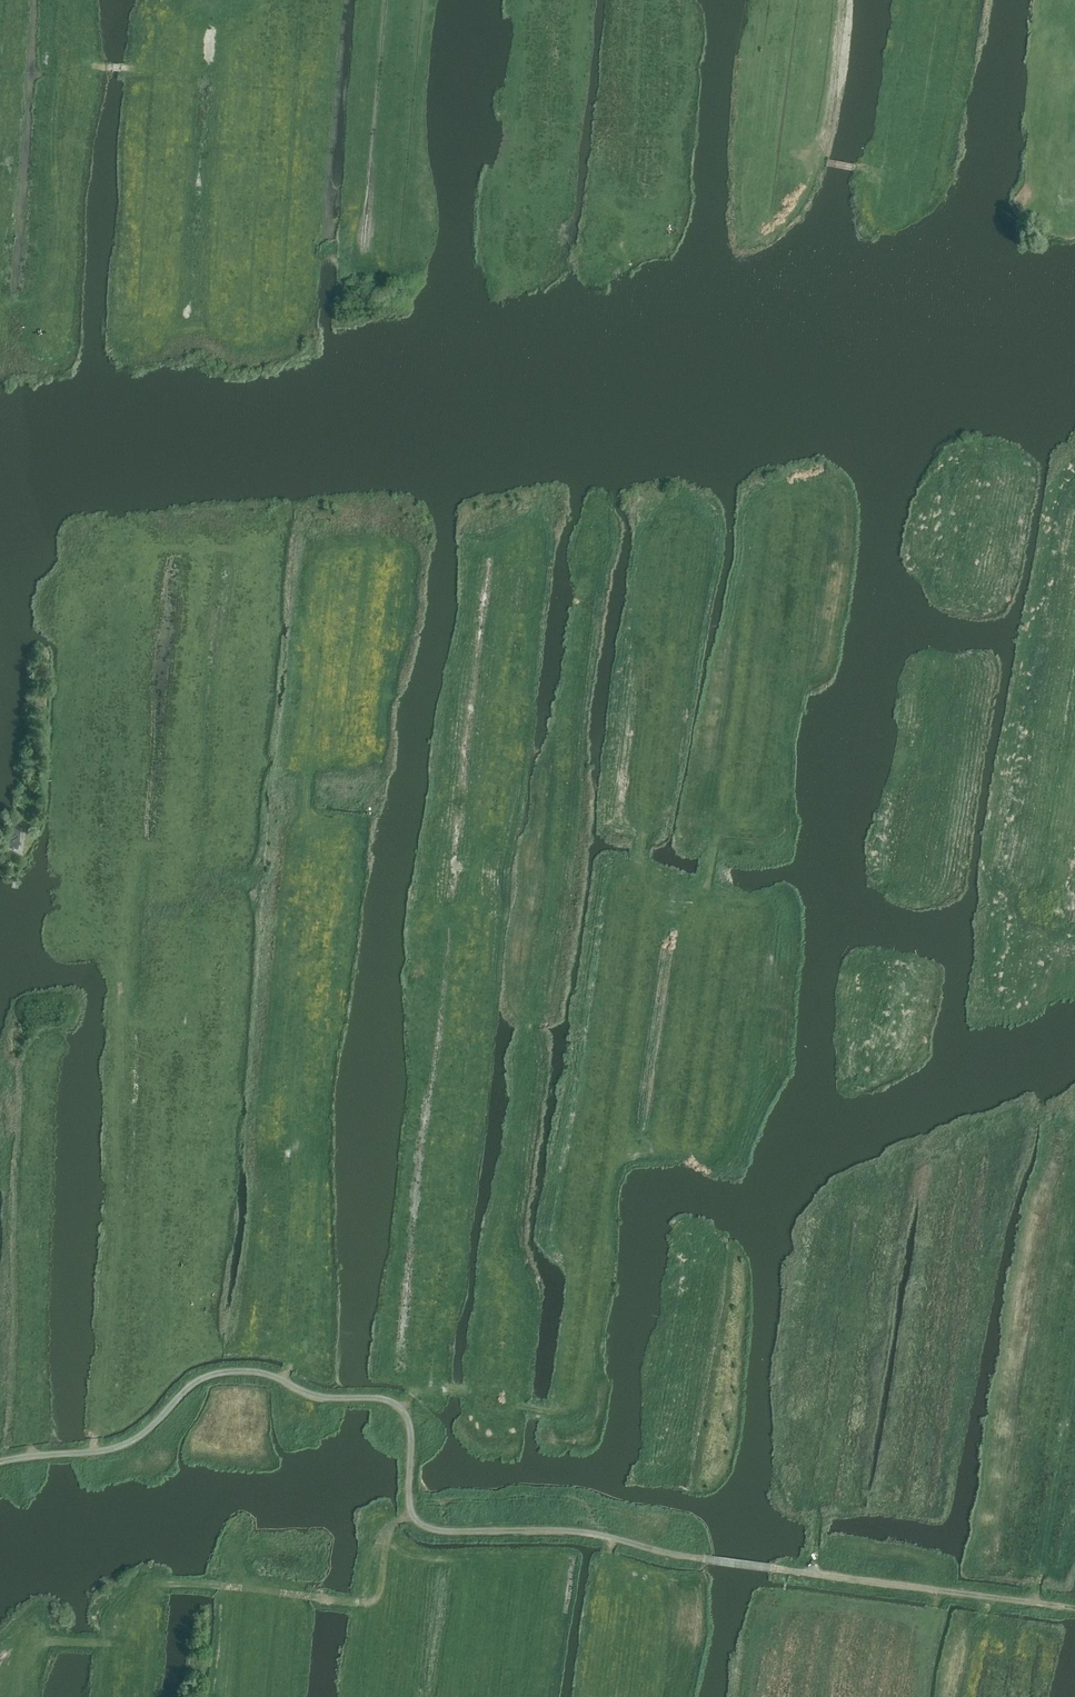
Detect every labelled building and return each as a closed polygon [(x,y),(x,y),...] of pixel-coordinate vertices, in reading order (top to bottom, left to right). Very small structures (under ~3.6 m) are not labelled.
[(11,821),(7,848),(19,850),(22,823),(17,822),(11,821)]
